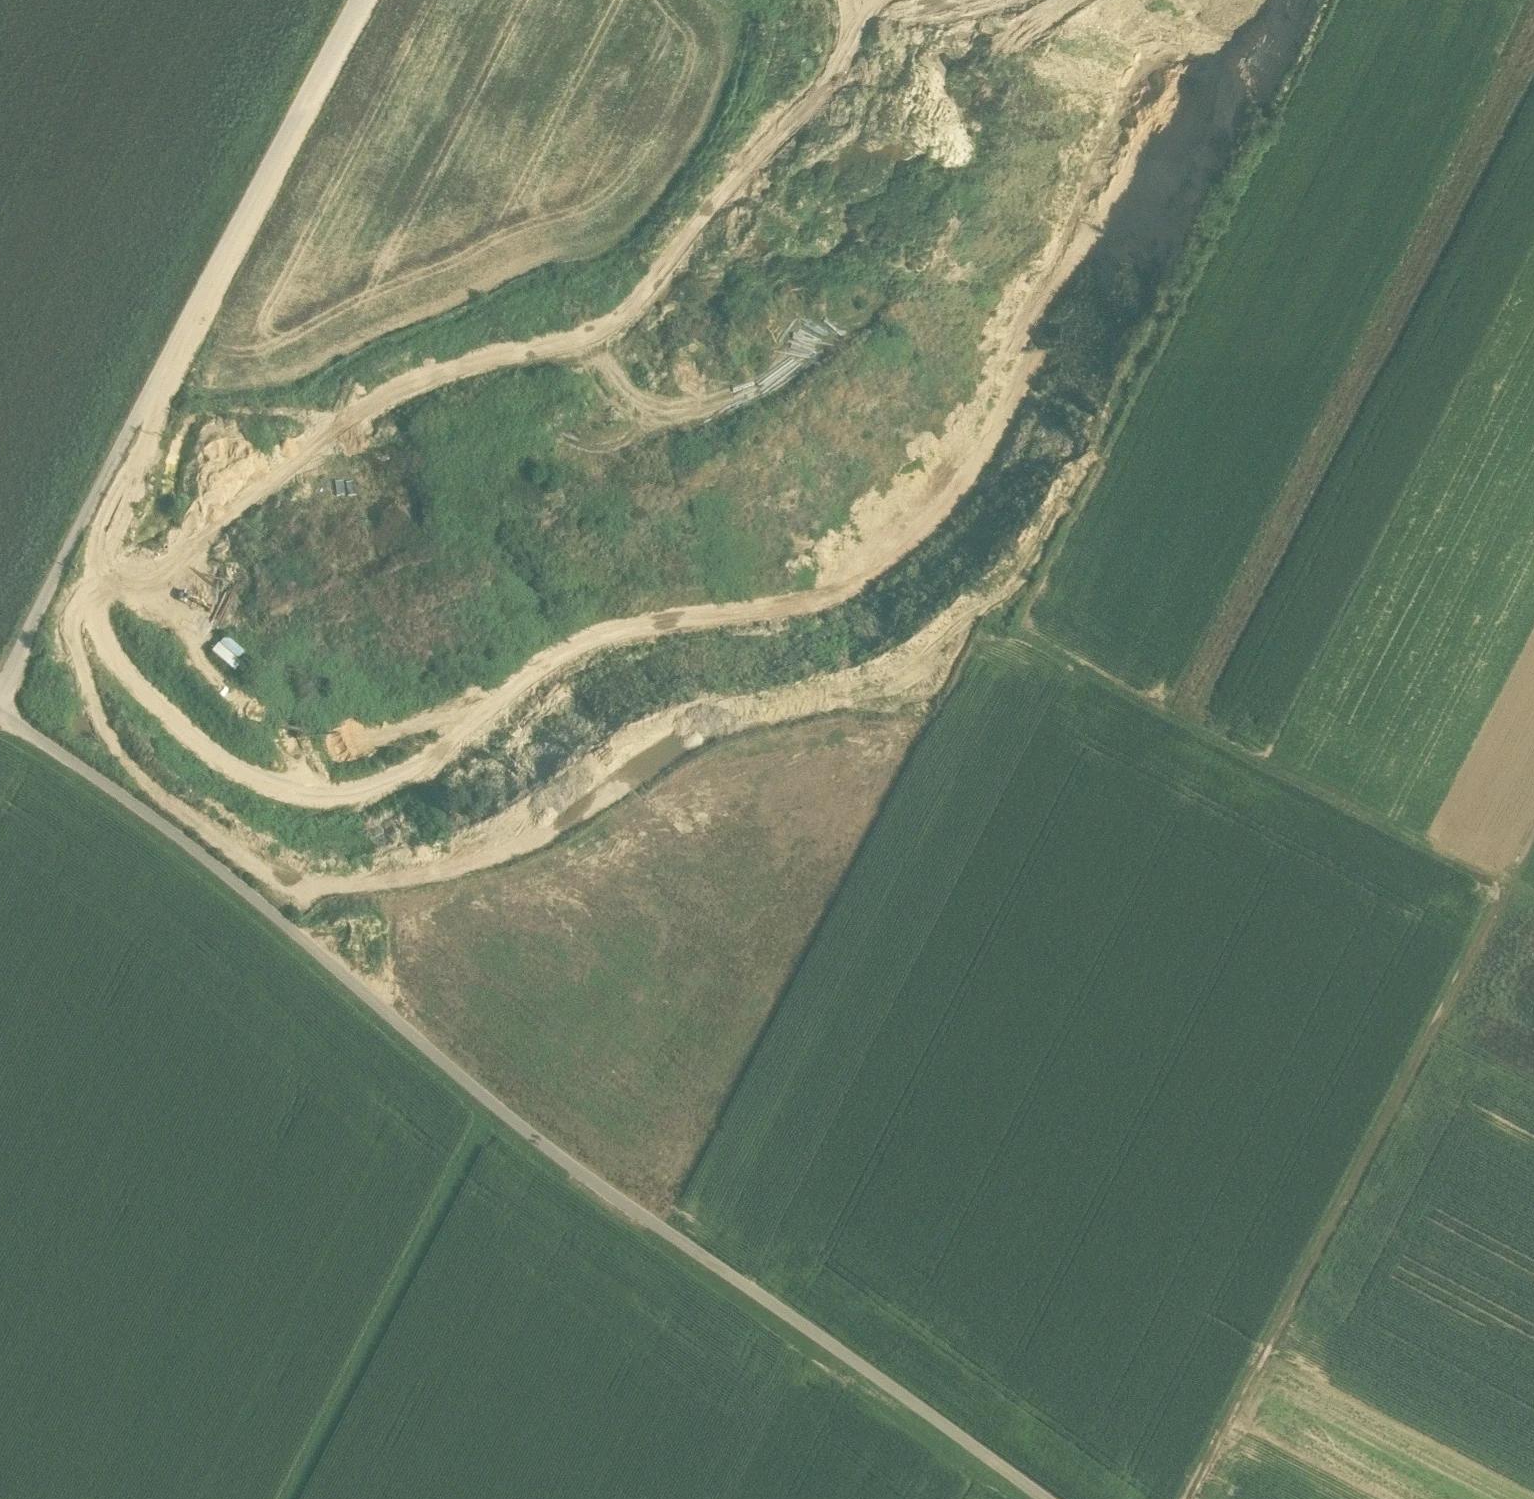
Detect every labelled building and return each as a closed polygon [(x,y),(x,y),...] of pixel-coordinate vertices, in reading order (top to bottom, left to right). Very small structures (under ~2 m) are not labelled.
[(253,676),(227,656),(219,665),(246,685),(253,676)]
